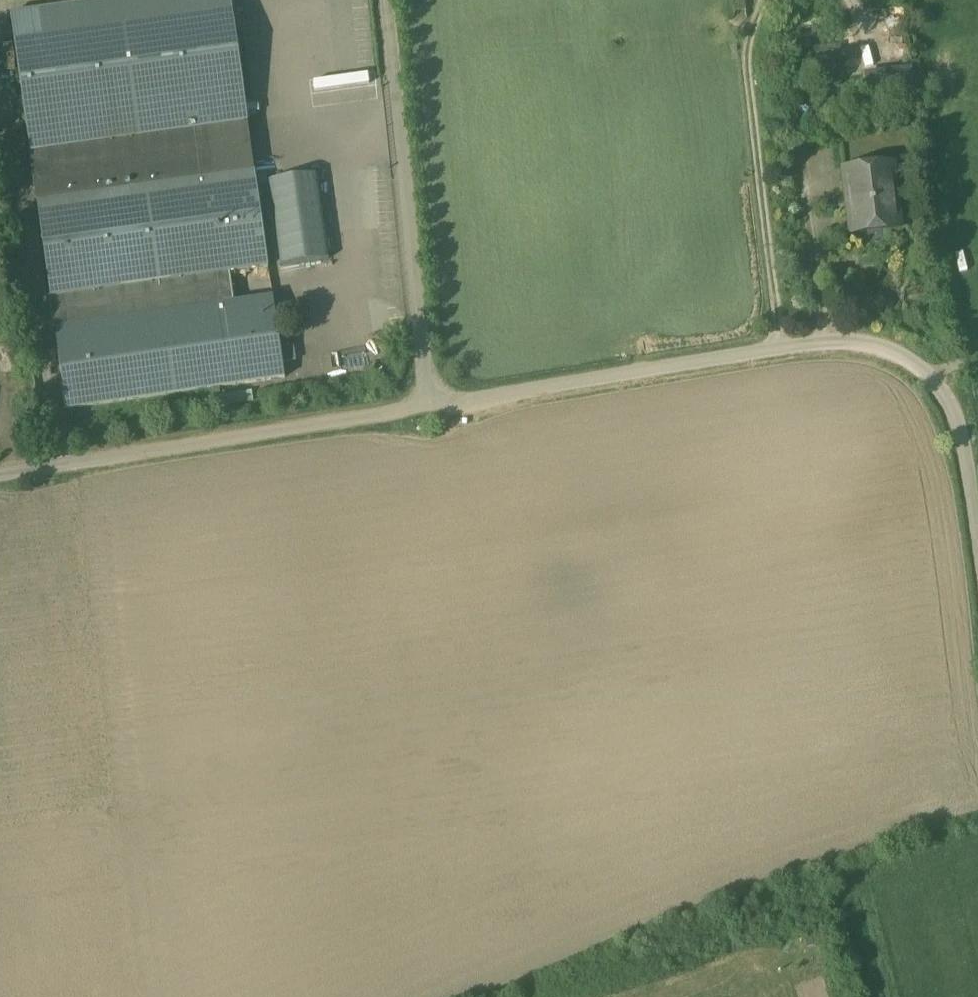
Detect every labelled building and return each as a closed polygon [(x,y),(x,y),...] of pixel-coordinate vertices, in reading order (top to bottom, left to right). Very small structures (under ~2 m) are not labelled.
[(217,178),(209,128),(248,122),(230,0),(115,0),(12,14),(54,328),(67,412),(285,379),(283,364),(297,362),(294,346),(281,348),(273,296),(233,302),(229,271),(270,265),(256,173),(217,178)] [(386,100),(381,72),(326,81),(331,109),(386,100)] [(852,231),(898,225),(891,167),(845,172),(852,231)] [(16,372),(12,345),(0,347),(0,375),(16,372)]
